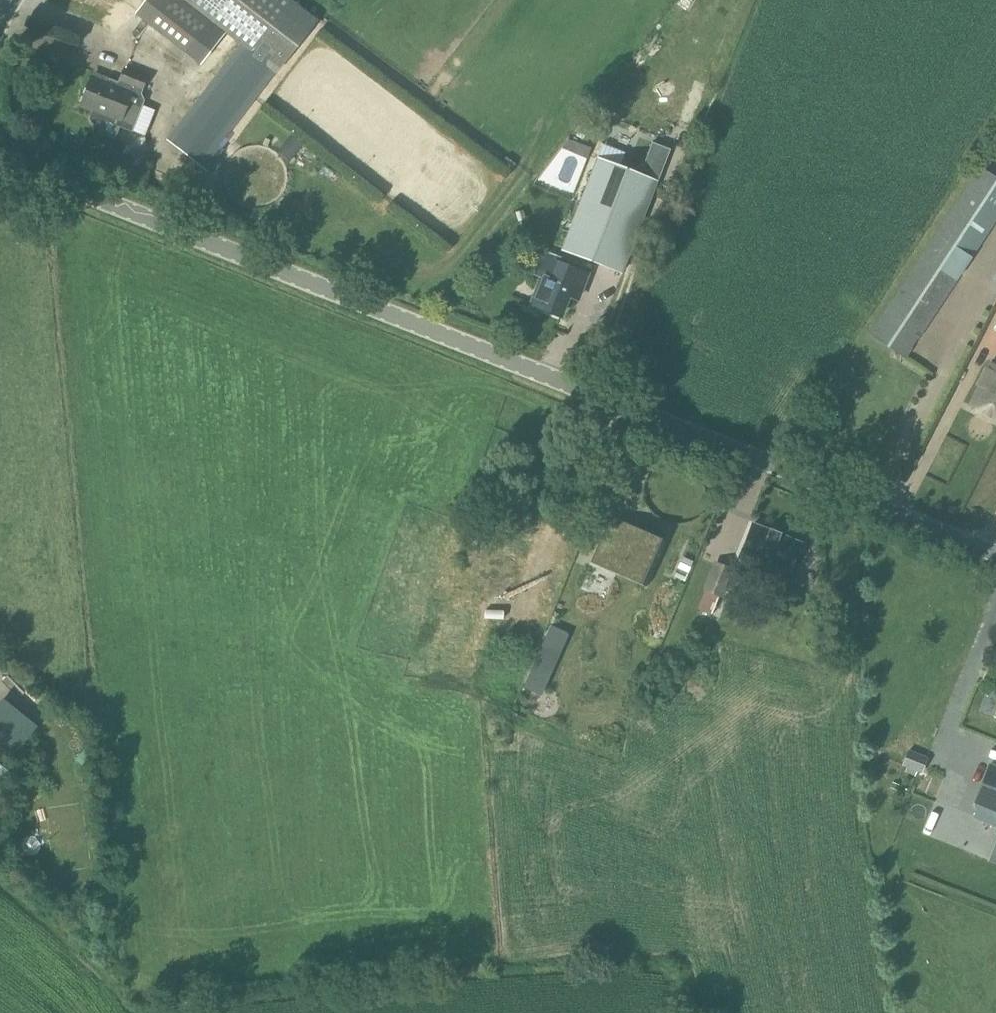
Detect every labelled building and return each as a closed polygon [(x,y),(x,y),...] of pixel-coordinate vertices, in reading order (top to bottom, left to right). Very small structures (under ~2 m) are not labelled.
[(138,13),(190,53),(214,21),(243,43),(167,141),(201,169),(317,18),(295,0),(148,0),(138,13)] [(192,64),(200,72),(212,58),(203,51),(192,64)] [(125,68),(118,82),(116,86),(106,82),(107,78),(95,73),(82,106),(118,121),(117,125),(132,131),(142,106),(137,104),(142,92),(144,93),(149,78),(125,68)] [(597,158),(561,251),(622,274),(658,182),(670,151),(653,144),(640,175),(631,171),(597,158)] [(869,335),(906,359),(995,222),(995,177),(980,166),(869,335)] [(532,306),(560,316),(577,270),(557,262),(551,278),(543,275),(532,306)] [(992,366),(989,372),(986,370),(980,383),(983,385),(972,406),(975,408),(974,409),(995,420),(995,367),(992,366)] [(739,558),(787,577),(799,547),(780,539),(781,535),(752,524),(739,558)] [(603,535),(591,562),(608,570),(612,563),(648,579),(645,587),(646,587),(667,541),(637,528),(632,526),(630,525),(629,528),(627,533),(622,544),(603,535)] [(703,591),(696,610),(711,615),(718,597),(722,598),(733,569),(714,561),(703,591)] [(465,597),(460,611),(485,620),(490,606),(465,597)] [(557,613),(530,681),(557,692),(584,624),(557,613)] [(528,688),(523,704),(565,717),(570,701),(528,688)] [(928,758),(908,750),(902,766),(922,774),(928,758)] [(975,802),(995,810),(995,776),(987,772),(975,802)]
